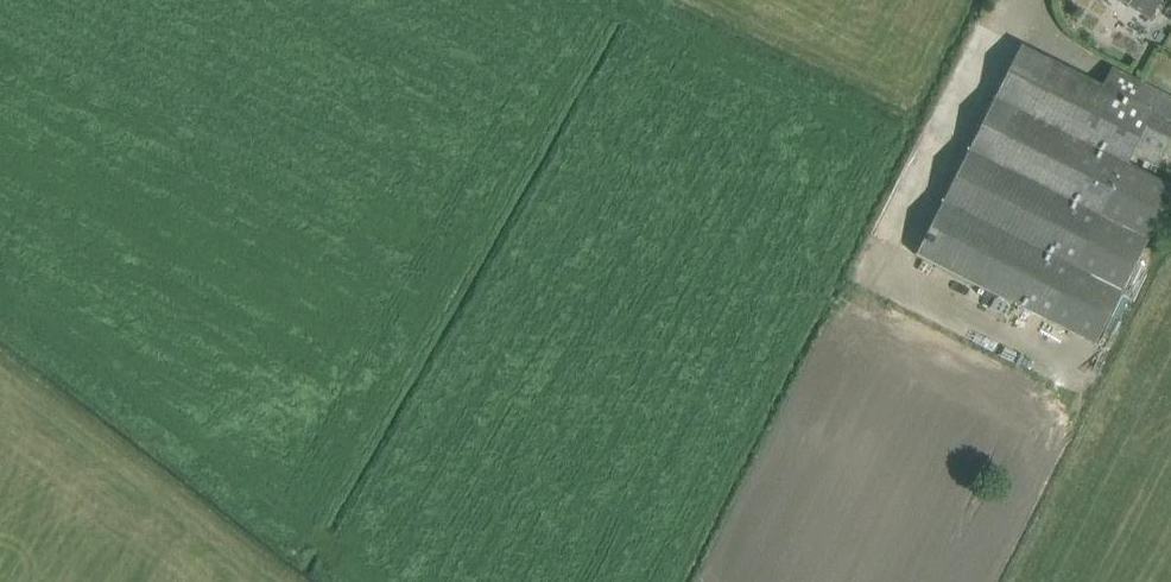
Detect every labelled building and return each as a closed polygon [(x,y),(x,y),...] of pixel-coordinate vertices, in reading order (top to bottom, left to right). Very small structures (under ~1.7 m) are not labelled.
[(1149,19),(1161,0),(1119,0),(1149,19)] [(916,256),(1013,304),(1049,321),(1096,345),(1170,198),(1170,186),(1128,165),(1132,155),(1157,167),(1170,140),(1170,98),(1140,83),(1131,101),(1021,46),(916,256)]
